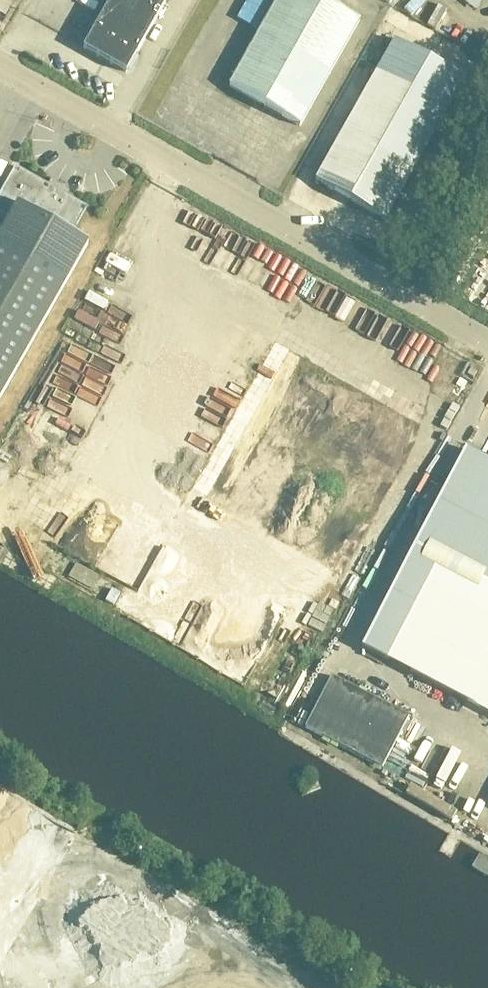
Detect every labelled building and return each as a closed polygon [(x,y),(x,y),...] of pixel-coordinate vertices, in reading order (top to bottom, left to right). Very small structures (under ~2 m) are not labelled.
[(168,0),(111,0),(83,50),(126,74),(168,0)] [(359,21),(321,0),(278,0),(229,88),(300,127),(359,21)] [(425,0),(409,0),(405,6),(416,13),(425,0)] [(385,222),(438,129),(465,81),(394,41),(315,182),(385,222)] [(15,167),(0,194),(0,214),(9,219),(0,236),(0,360),(17,370),(88,245),(71,236),(87,208),(65,196),(67,193),(66,188),(57,183),(52,184),(50,187),(15,167)] [(269,247),(251,279),(290,300),(307,269),(269,247)] [(478,279),(487,285),(487,263),(478,279)] [(335,316),(350,299),(325,276),(310,293),(335,316)] [(376,314),(365,335),(387,346),(398,325),(376,314)] [(409,359),(424,367),(437,342),(423,334),(409,359)] [(17,370),(0,360),(0,399),(17,370)] [(465,451),(362,648),(487,714),(487,463),(465,451)] [(106,602),(113,607),(119,596),(112,591),(106,602)] [(409,718),(343,684),(332,678),(305,729),(382,769),(409,718)]
